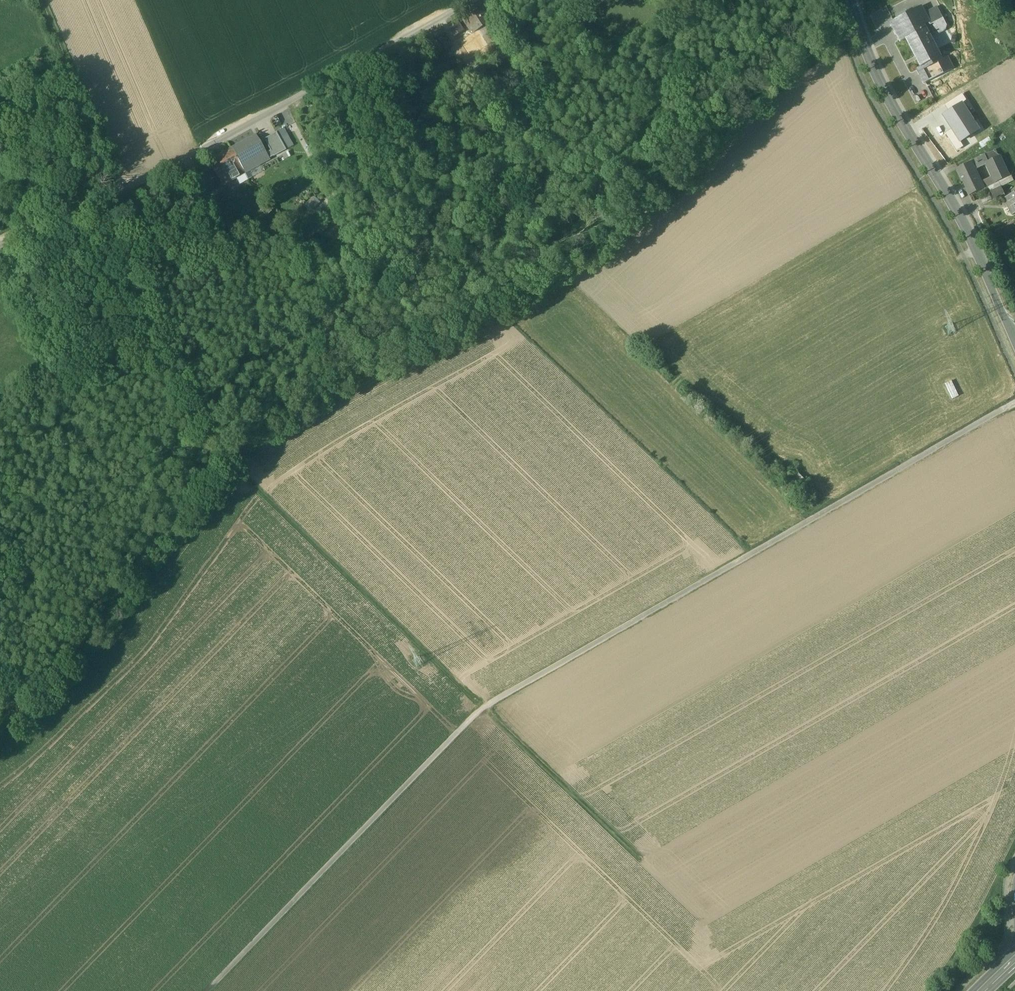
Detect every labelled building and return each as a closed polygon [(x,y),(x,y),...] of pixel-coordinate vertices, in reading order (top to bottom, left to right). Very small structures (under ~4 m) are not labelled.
[(921,6),(893,21),(891,25),(899,40),(903,41),(906,39),(920,66),(917,68),(919,71),(919,72),(924,82),(925,83),(953,69),(947,57),(941,59),(929,35),(934,32),(938,34),(945,30),(946,26),(941,15),(929,22),(921,6)] [(485,9),(477,13),(484,26),(492,22),(485,9)] [(477,13),(466,21),(473,33),(484,26),(477,13)] [(457,23),(449,28),(455,38),(463,33),(457,23)] [(452,46),(461,61),(487,46),(478,30),(452,46)] [(945,106),(949,112),(962,104),(967,102),(962,95),(945,106)] [(949,112),(943,116),(960,143),(979,131),(962,104),(949,112)] [(265,155),(268,160),(285,151),(275,134),(264,140),(270,152),(265,155)] [(244,174),(268,160),(265,155),(254,137),(231,149),(244,174)] [(244,174),(231,149),(216,157),(220,165),(213,169),(222,186),(244,174)] [(994,152),(985,157),(984,156),(975,160),(979,168),(987,164),(986,163),(997,158),(994,152)] [(997,158),(986,163),(987,164),(996,183),(1008,177),(998,157),(997,158)] [(970,163),(956,169),(966,189),(979,183),(970,163)] [(205,168),(196,173),(204,186),(213,181),(205,168)] [(979,183),(966,189),(969,195),(982,189),(981,186),(979,183)] [(1001,187),(991,192),(994,198),(1004,193),(1001,187)] [(1006,198),(1009,205),(1008,206),(1012,215),(1014,214),(1014,193),(1006,198)] [(950,380),(944,383),(950,398),(957,396),(950,380)]
